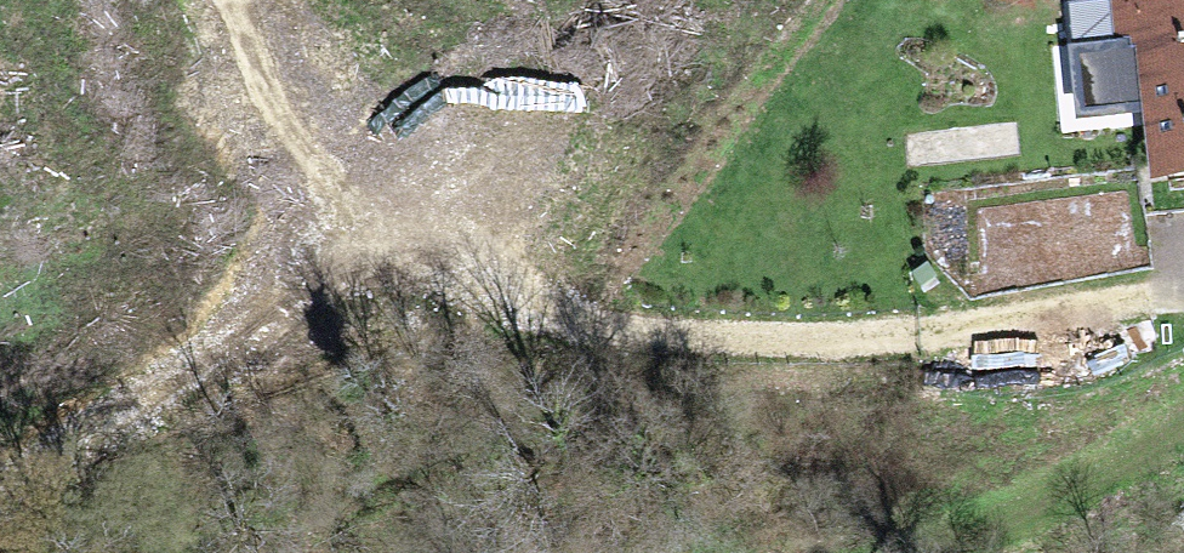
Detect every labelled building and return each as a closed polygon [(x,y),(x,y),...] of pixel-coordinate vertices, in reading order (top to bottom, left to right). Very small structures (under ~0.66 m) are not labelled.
[(1009,118),(903,135),(908,169),(1015,152),(1009,118)] [(980,345),(978,394),(1042,396),(1044,347),(980,345)]
